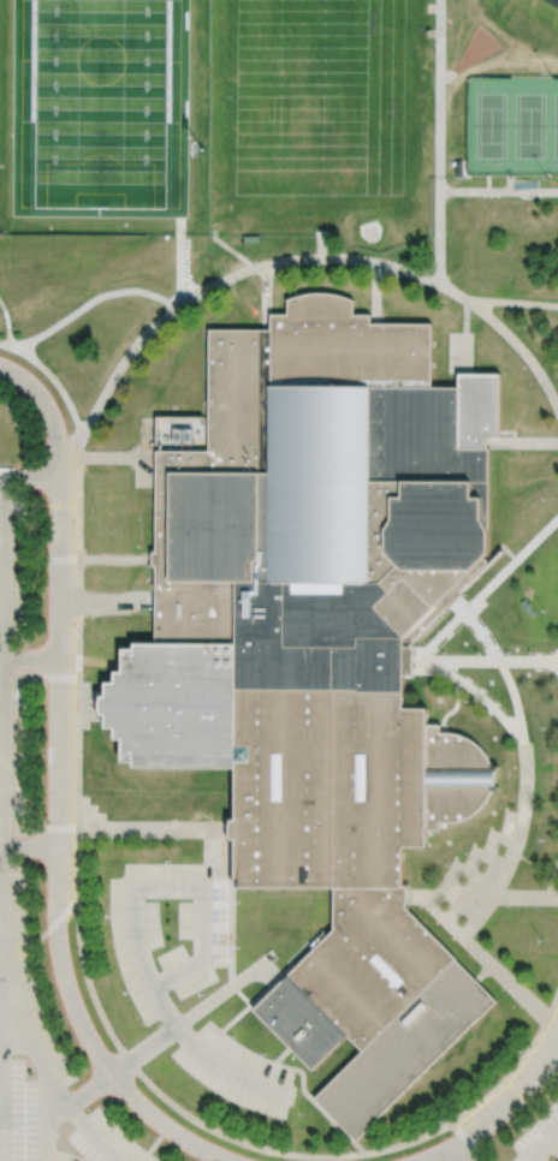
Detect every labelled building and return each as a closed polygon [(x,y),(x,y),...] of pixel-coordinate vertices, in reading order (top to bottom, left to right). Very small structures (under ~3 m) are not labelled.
[(331,883),(231,883),(232,838),(225,838),(224,833),(224,828),(224,823),(225,820),(232,820),(232,766),(126,764),(126,758),(115,758),(115,739),(106,739),(106,727),(97,727),(97,715),(94,715),(94,709),(93,704),(94,699),(94,695),(99,695),(99,681),(106,681),(106,669),(115,669),(115,648),(127,648),(127,642),(150,642),(150,602),(152,559),(152,459),(152,448),(204,448),(204,415),(204,327),(266,327),(266,309),(284,309),(284,298),(292,296),(302,292),(317,291),(333,292),(343,294),(351,299),(351,310),(368,310),(368,322),(378,322),(431,322),(431,386),(457,386),(457,371),(468,371),(498,371),(498,435),(485,435),(485,441),(485,448),(483,553),(445,594),(396,644),(411,644),(414,651),(414,660),(414,667),(411,674),(394,674),(394,710),(420,710),(420,725),(437,725),(437,732),(447,733),(458,733),(467,737),(475,742),(481,749),(487,757),(489,764),(491,772),(491,781),(489,790),(485,798),(479,808),(470,814),(461,818),(449,822),(437,822),(437,829),(419,829),(419,843),(393,843),(392,883),(405,883),(406,889),(406,897),(406,904),(405,911),(476,982),(493,999),(354,1139),(311,1097),(358,1049),(322,1013),(285,976),(331,929),(331,883)] [(291,922),(267,946),(287,965),(310,941),(291,922)]
